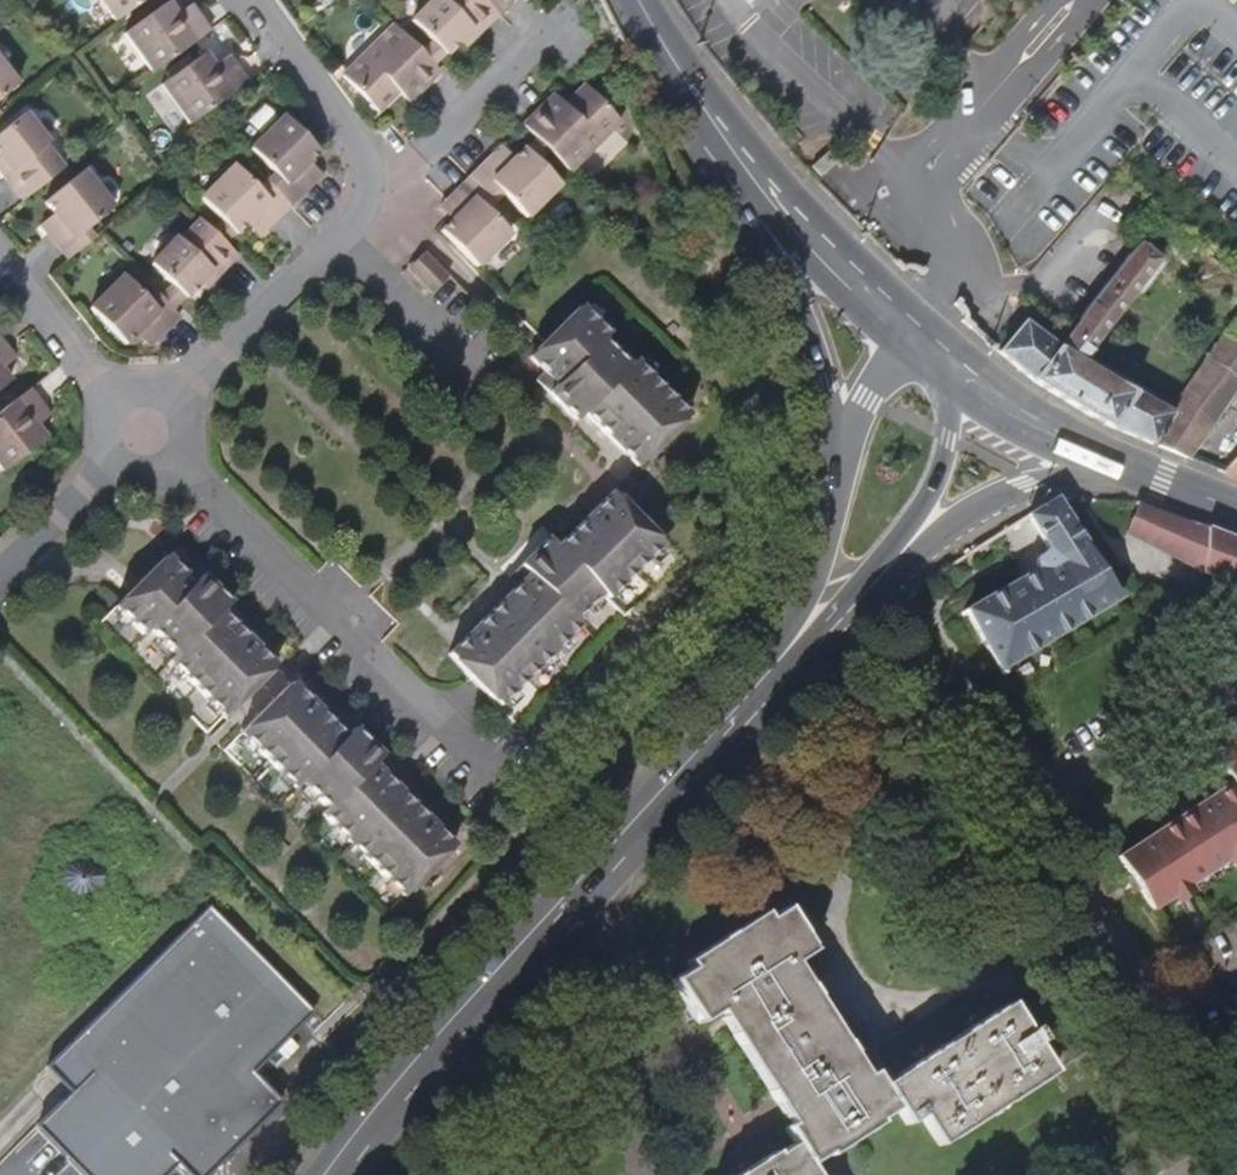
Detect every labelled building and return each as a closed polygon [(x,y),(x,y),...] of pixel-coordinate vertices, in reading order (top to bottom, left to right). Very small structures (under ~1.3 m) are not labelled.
[(113,20),(140,0),(99,0),(113,20)] [(498,15),(482,0),(431,0),(409,22),(443,56),(457,42),(466,33),(473,40),(498,15)] [(498,15),(513,0),(482,0),(498,15)] [(193,41),(173,13),(165,2),(123,32),(150,72),(193,41)] [(196,13),(189,2),(181,8),(188,18),(196,13)] [(208,30),(196,13),(188,18),(181,8),(173,13),(193,41),(208,30)] [(438,72),(392,24),(340,76),(376,112),(397,91),(405,83),(416,94),(438,72)] [(464,48),(473,40),(466,33),(457,42),(464,48)] [(211,65),(203,54),(160,84),(187,124),(231,93),(211,65)] [(233,65),(226,55),(218,60),(225,70),(233,65)] [(245,83),(233,65),(225,70),(218,60),(211,65),(231,93),(245,83)] [(0,66),(0,95),(14,84),(0,66)] [(416,94),(405,83),(397,91),(408,103),(416,94)] [(568,172),(619,121),(583,84),(562,105),(554,113),(543,103),(521,125),(531,136),(544,148),(568,172)] [(562,105),(552,94),(543,103),(554,113),(562,105)] [(42,146),(45,143),(22,113),(0,129),(0,164),(3,168),(0,171),(0,174),(20,200),(59,169),(42,146)] [(299,168),(307,160),(318,150),(282,115),(249,148),(272,172),(264,180),(287,203),(311,180),(299,168)] [(533,160),(544,148),(531,136),(520,146),(533,160)] [(602,141),(585,160),(597,171),(615,151),(602,141)] [(510,156),(499,145),(492,153),(502,164),(510,156)] [(557,183),(533,160),(520,146),(510,156),(502,164),(492,153),(468,176),(491,201),(498,193),(523,217),(557,183)] [(318,172),(307,160),(299,168),(311,180),(318,172)] [(287,203),(264,180),(256,188),(232,165),(199,198),(221,221),(234,234),(244,224),(252,216),(264,227),(287,203)] [(108,208),(80,171),(39,202),(48,214),(55,223),(43,232),(63,259),(89,239),(81,228),(108,208)] [(506,232),(483,209),(491,201),(468,176),(445,199),(458,212),(449,221),(439,231),(473,266),(506,232)] [(458,212),(445,199),(437,206),(449,221),(458,212)] [(55,223),(48,214),(36,223),(43,232),(55,223)] [(256,235),(264,227),(252,216),(244,224),(256,235)] [(207,280),(232,255),(223,246),(213,236),(210,232),(197,219),(177,239),(173,236),(145,264),(167,285),(179,298),(193,283),(201,275),(207,280)] [(234,234),(221,221),(210,232),(213,236),(223,246),(234,234)] [(1090,353),(1088,351),(1159,258),(1136,242),(1056,347),(1032,379),(1106,425),(1187,457),(1236,387),(1236,319),(1171,410),(1122,388),(1083,363),(1090,353)] [(443,282),(418,255),(404,269),(428,295),(443,282)] [(157,295),(153,290),(145,299),(121,275),(87,309),(124,345),(133,336),(141,328),(153,339),(177,314),(170,307),(157,295)] [(199,289),(207,280),(201,275),(193,283),(199,289)] [(179,298),(167,285),(157,295),(170,307),(179,298)] [(686,415),(631,360),(624,366),(599,340),(604,334),(577,306),(525,357),(541,373),(533,382),(572,422),(581,413),(634,466),(686,415)] [(1032,379),(1056,347),(1019,319),(996,349),(1032,379)] [(676,329),(670,322),(663,329),(669,336),(676,329)] [(153,339),(141,328),(133,336),(145,347),(153,339)] [(5,348),(0,352),(0,357),(5,364),(13,359),(5,348)] [(35,427),(40,422),(32,412),(40,406),(27,389),(0,409),(0,468),(2,470),(44,438),(35,427)] [(48,416),(40,406),(32,412),(40,422),(48,416)] [(1236,456),(1236,432),(1212,467),(1225,472),(1236,456)] [(1225,472),(1236,477),(1236,456),(1225,472)] [(573,618),(599,593),(604,599),(659,544),(608,492),(553,547),(545,538),(506,576),(515,585),(445,654),(496,706),(579,624),(573,618)] [(1004,668),(1120,597),(1061,497),(1032,514),(1052,547),(1047,549),(1043,553),(1041,556),(1041,560),(1042,565),(969,609),(1004,668)] [(1199,570),(1207,529),(1137,500),(1128,530),(1199,570)] [(1207,529),(1199,570),(1236,586),(1236,541),(1207,529)] [(272,666),(218,612),(227,604),(188,564),(180,572),(164,556),(112,607),(141,636),(146,631),(171,656),(166,661),(220,717),(272,666)] [(630,652),(636,645),(630,639),(624,646),(630,652)] [(631,654),(638,647),(636,645),(630,652),(631,654)] [(390,768),(350,729),(343,737),(289,682),(237,734),(292,789),(298,783),(324,809),(317,815),(399,898),(451,847),(381,777),(390,768)] [(1236,722),(1236,720),(1235,716),(1205,734),(1208,740),(1236,722)] [(1208,740),(1219,761),(1233,783),(1236,789),(1236,722),(1208,740)] [(1233,783),(1118,855),(1152,909),(1171,897),(1176,906),(1190,896),(1194,894),(1189,885),(1228,861),(1233,869),(1236,866),(1236,789),(1233,783)] [(286,850),(270,834),(264,840),(280,857),(286,850)] [(1194,894),(1233,869),(1228,861),(1189,885),(1194,894)] [(317,1008),(213,902),(66,1046),(193,1174),(209,1174),(247,1138),(287,1099),(256,1068),(317,1008)] [(789,961),(806,951),(779,908),(762,919),(757,911),(684,956),(689,964),(672,975),(699,1018),(716,1007),(788,1121),(784,1123),(793,1137),(733,1174),(811,1174),(802,1160),(891,1105),(902,1122),(916,1114),(932,1139),(1083,1046),(1056,1001),(1023,1022),(1010,1002),(878,1083),(870,1070),(860,1076),(789,961)]
